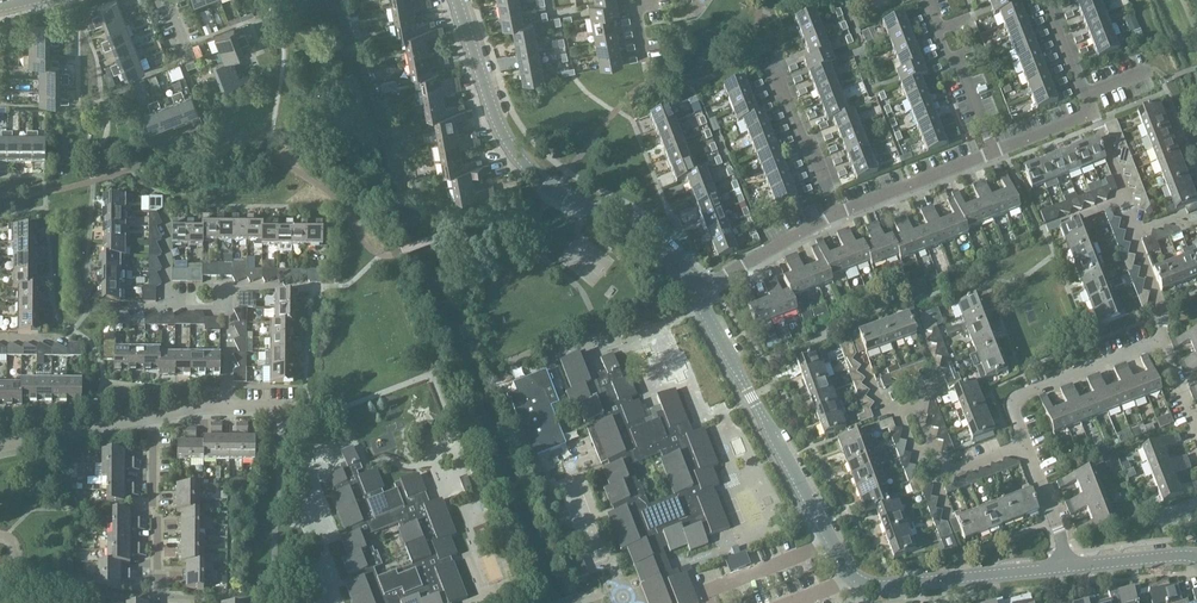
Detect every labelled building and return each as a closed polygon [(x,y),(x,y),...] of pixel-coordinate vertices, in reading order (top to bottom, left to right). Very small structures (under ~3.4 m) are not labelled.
[(93,21),(121,10),(117,0),(111,0),(97,6),(100,13),(92,17),(93,21)] [(414,15),(413,8),(431,5),(430,0),(419,0),(391,5),(394,19),(414,15)] [(518,0),(498,0),(500,13),(520,9),(518,0)] [(595,1),(588,3),(590,15),(612,11),(618,10),(616,0),(602,0),(595,1)] [(1007,10),(1020,5),(1018,0),(998,0),(989,4),(993,16),(999,14),(1007,10)] [(1098,0),(1094,0),(1077,7),(1082,19),(1103,11),(1098,0)] [(999,14),(1002,21),(1022,12),(1020,5),(1007,10),(999,14)] [(523,23),(520,9),(500,13),(503,27),(512,25),(523,23)] [(104,23),(106,30),(126,22),(121,10),(93,21),(95,26),(104,23)] [(590,15),(593,28),(614,24),(612,11),(590,15)] [(794,19),(799,32),(819,25),(814,11),(794,19)] [(1082,19),(1088,32),(1108,24),(1103,11),(1082,19)] [(1027,25),(1022,12),(1002,21),(1006,33),(1027,25)] [(1128,15),(1130,23),(1140,19),(1138,12),(1128,15)] [(415,23),(414,15),(394,19),(397,34),(404,32),(435,27),(434,20),(415,23)] [(882,23),(887,35),(907,27),(903,15),(882,23)] [(512,25),(514,39),(535,35),(532,21),(523,23),(512,25)] [(101,40),(103,45),(130,34),(126,22),(106,30),(109,37),(101,40)] [(614,24),(593,28),(595,41),(617,37),(614,24)] [(1088,32),(1093,45),(1113,37),(1108,24),(1088,32)] [(29,25),(29,38),(58,38),(58,33),(49,33),(49,25),(29,25)] [(442,25),(435,27),(404,32),(406,47),(426,43),(425,36),(443,32),(442,25)] [(824,38),(819,25),(799,32),(805,46),(824,38)] [(1006,33),(1011,46),(1032,38),(1027,25),(1006,33)] [(907,27),(887,35),(892,47),(912,39),(907,27)] [(214,36),(219,48),(247,38),(245,33),(237,36),(234,28),(214,36)] [(113,46),(116,54),(135,46),(130,34),(103,45),(105,50),(113,46)] [(535,35),(514,39),(517,53),(537,49),(535,35)] [(201,37),(194,39),(198,51),(205,48),(201,37)] [(619,49),(617,37),(595,41),(598,53),(619,49)] [(1118,50),(1113,37),(1093,45),(1098,58),(1118,50)] [(29,38),(29,51),(49,51),(49,43),(58,43),(58,38),(29,38)] [(247,38),(219,48),(224,60),(231,57),(231,58),(243,53),(240,45),(248,42),(247,38)] [(830,52),(824,38),(805,46),(810,59),(810,60),(824,54),(830,52)] [(1011,46),(1016,59),(1037,51),(1032,38),(1011,46)] [(917,52),(912,39),(892,47),(896,59),(917,52)] [(406,47),(409,61),(447,54),(446,48),(428,51),(426,43),(406,47)] [(110,64),(112,69),(140,58),(135,46),(116,54),(118,61),(110,64)] [(1086,48),(1078,51),(1080,56),(1088,53),(1086,48)] [(540,63),(537,49),(517,53),(520,67),(540,63)] [(622,62),(619,49),(598,53),(600,66),(622,62)] [(49,59),(49,51),(29,51),(29,64),(39,64),(58,64),(58,63),(58,59),(49,59)] [(1042,63),(1037,51),(1016,59),(1021,71),(1042,63)] [(917,52),(896,59),(901,72),(922,64),(917,52)] [(212,64),(217,77),(236,69),(233,62),(245,57),(243,53),(231,58),(231,57),(224,60),(212,64)] [(447,54),(409,61),(412,75),(418,74),(432,71),(431,64),(449,61),(447,54)] [(805,67),(808,74),(829,65),(824,54),(810,60),(810,59),(803,62),(805,67)] [(144,70),(140,58),(112,69),(114,73),(122,70),(125,77),(144,70)] [(39,64),(39,77),(68,77),(68,72),(59,72),(59,63),(58,63),(58,64),(39,64)] [(543,77),(540,63),(520,67),(523,81),(543,77)] [(1021,71),(1026,84),(1047,76),(1042,63),(1021,71)] [(896,74),(901,85),(920,78),(926,76),(922,64),(901,72),(896,74)] [(808,74),(813,86),(834,78),(829,65),(808,74)] [(239,77),(236,69),(217,77),(222,89),(249,78),(247,74),(239,77)] [(439,70),(432,71),(418,74),(421,88),(459,81),(458,75),(440,78),(439,70)] [(1026,84),(1031,97),(1052,89),(1047,76),(1026,84)] [(68,77),(39,77),(39,89),(59,89),(59,82),(68,82),(68,77)] [(723,87),(728,99),(748,91),(743,78),(723,87)] [(834,78),(813,86),(818,98),(838,90),(834,78)] [(901,85),(906,99),(925,91),(920,78),(901,85)] [(423,102),(444,98),(443,91),(461,88),(459,81),(421,88),(423,102)] [(764,88),(761,81),(754,84),(756,91),(764,88)] [(59,97),(59,89),(39,89),(39,102),(59,102),(68,102),(68,97),(59,97)] [(181,89),(176,91),(187,118),(199,113),(191,94),(184,97),(181,89)] [(1057,102),(1052,89),(1031,97),(1036,110),(1057,102)] [(818,98),(822,110),(843,102),(838,90),(818,98)] [(167,103),(175,122),(187,118),(176,91),(171,93),(174,101),(167,103)] [(748,91),(728,99),(732,111),(753,103),(748,91)] [(930,105),(925,91),(906,99),(911,112),(930,105)] [(883,92),(878,94),(881,102),(886,100),(883,92)] [(163,127),(175,122),(167,103),(160,106),(157,98),(152,100),(163,127)] [(426,117),(433,115),(465,109),(463,102),(445,105),(444,98),(423,102),(426,117)] [(151,132),(163,127),(152,100),(147,102),(150,110),(143,113),(151,132)] [(848,114),(843,102),(822,110),(827,122),(832,120),(848,114)] [(758,115),(753,103),(732,111),(737,124),(742,122),(742,121),(758,115)] [(1136,112),(1141,125),(1163,116),(1158,104),(1136,112)] [(911,112),(916,126),(936,119),(930,105),(911,112)] [(888,106),(883,108),(886,116),(891,114),(888,106)] [(436,129),(456,125),(455,118),(473,115),(472,108),(465,109),(433,115),(436,129)] [(650,115),(655,129),(674,121),(669,108),(650,115)] [(717,109),(711,111),(715,128),(722,127),(717,109)] [(832,120),(837,132),(858,124),(853,112),(848,114),(832,120)] [(742,121),(742,122),(747,133),(767,125),(763,113),(758,115),(742,121)] [(1141,125),(1146,137),(1168,129),(1163,116),(1141,125)] [(894,119),(888,121),(891,129),(897,127),(894,119)] [(916,126),(922,140),(941,132),(936,119),(916,126)] [(1109,138),(1116,139),(1117,135),(1121,133),(1116,120),(1104,125),(1109,138)] [(655,129),(660,142),(680,135),(674,121),(655,129)] [(837,132),(842,144),(862,136),(858,124),(837,132)] [(436,129),(438,143),(477,136),(475,129),(457,132),(456,125),(436,129)] [(747,133),(752,145),(772,137),(767,125),(747,133)] [(1146,137),(1151,150),(1173,141),(1168,129),(1146,137)] [(946,146),(941,132),(922,140),(927,153),(946,146)] [(7,163),(19,163),(19,141),(12,141),(12,133),(6,133),(7,163)] [(19,141),(19,163),(32,163),(32,133),(27,133),(27,141),(19,141)] [(37,133),(32,133),(32,163),(45,163),(45,141),(37,141),(37,133)] [(899,133),(894,135),(897,143),(902,141),(899,133)] [(1117,135),(1116,139),(1114,150),(1121,151),(1122,147),(1126,145),(1121,133),(1117,135)] [(680,135),(660,142),(666,156),(685,148),(680,135)] [(477,136),(438,143),(441,157),(461,153),(460,146),(478,143),(477,136)] [(862,136),(842,144),(846,156),(867,148),(862,136)] [(777,149),(772,137),(752,145),(756,157),(777,149)] [(1096,138),(1084,143),(1092,166),(1105,161),(1096,138)] [(1151,150),(1156,162),(1178,153),(1173,141),(1151,150)] [(1084,143),(1071,148),(1080,170),(1092,166),(1084,143)] [(1130,158),(1126,145),(1122,147),(1121,151),(1119,162),(1126,163),(1127,159),(1130,158)] [(690,161),(685,148),(666,156),(671,169),(690,161)] [(872,160),(867,148),(846,156),(851,168),(872,160)] [(1071,148),(1059,153),(1068,175),(1080,170),(1071,148)] [(1136,152),(1142,168),(1153,165),(1147,148),(1136,152)] [(782,161),(777,149),(756,157),(761,169),(782,161)] [(443,172),(450,171),(450,170),(482,164),(480,157),(462,160),(461,153),(441,157),(443,172)] [(1056,180),(1068,175),(1059,153),(1047,158),(1056,180)] [(1156,162),(1160,174),(1183,166),(1178,153),(1156,162)] [(1043,185),(1056,180),(1047,158),(1035,163),(1043,185)] [(1135,170),(1130,158),(1127,159),(1126,163),(1123,174),(1131,176),(1132,172),(1135,170)] [(877,173),(872,160),(851,168),(856,181),(877,173)] [(695,175),(690,161),(671,169),(676,182),(686,178),(695,175)] [(761,169),(766,181),(786,173),(782,161),(761,169)] [(450,170),(450,171),(453,185),(473,181),(472,174),(490,170),(489,163),(482,164),(450,170)] [(1031,190),(1043,185),(1035,163),(1022,167),(1031,190)] [(1160,174),(1165,186),(1187,178),(1183,166),(1160,174)] [(1132,172),(1131,176),(1128,187),(1135,188),(1136,184),(1140,182),(1135,170),(1132,172)] [(686,178),(691,191),(710,184),(705,171),(695,175),(686,178)] [(1005,192),(998,195),(1006,214),(1019,209),(1005,172),(999,175),(1005,192)] [(786,173),(766,181),(770,193),(791,185),(786,173)] [(1107,186),(1101,189),(1102,191),(1108,193),(1116,190),(1111,176),(1105,179),(1107,186)] [(1187,178),(1165,186),(1170,199),(1192,190),(1187,178)] [(984,180),(978,183),(992,219),(1006,214),(998,195),(991,198),(984,180)] [(474,189),(473,181),(453,185),(455,199),(494,192),(493,185),(474,189)] [(1145,194),(1140,182),(1136,184),(1135,188),(1133,199),(1140,200),(1141,196),(1145,194)] [(992,219),(978,183),(971,185),(978,203),(971,205),(979,224),(992,219)] [(710,184),(691,191),(696,205),(715,197),(710,184)] [(796,198),(791,185),(770,193),(775,206),(796,198)] [(1101,189),(1090,193),(1091,196),(1096,198),(1106,200),(1108,193),(1102,191),(1101,189)] [(1192,190),(1170,199),(1172,205),(1165,208),(1168,214),(1185,207),(1187,214),(1196,210),(1196,202),(1192,190)] [(951,193),(952,198),(965,230),(979,224),(971,205),(964,208),(958,191),(951,193)] [(1090,193),(1077,198),(1078,201),(1083,202),(1094,205),(1096,198),(1091,196),(1090,193)] [(1138,211),(1145,212),(1146,208),(1149,207),(1145,194),(1141,196),(1140,200),(1138,211)] [(104,212),(125,212),(125,203),(129,203),(131,201),(131,197),(125,197),(125,196),(105,196),(105,197),(102,197),(102,204),(104,204),(104,212)] [(149,197),(149,212),(156,212),(162,209),(162,197),(149,197)] [(716,199),(715,197),(696,205),(702,218),(721,211),(718,205),(722,203),(720,197),(716,199)] [(946,220),(954,239),(967,234),(965,230),(952,198),(947,200),(953,217),(946,220)] [(1077,198),(1065,202),(1066,205),(1071,207),(1081,209),(1083,202),(1078,201),(1077,198)] [(1065,202),(1053,207),(1054,210),(1059,211),(1069,214),(1071,207),(1066,205),(1065,202)] [(940,245),(954,239),(946,220),(939,223),(932,205),(926,208),(940,245)] [(1057,219),(1059,211),(1054,210),(1053,207),(1040,212),(1044,223),(1057,219)] [(1146,208),(1145,212),(1148,222),(1154,219),(1149,207),(1146,208)] [(927,250),(940,245),(926,208),(920,210),(927,228),(920,230),(927,250)] [(1112,223),(1114,218),(1110,209),(1104,211),(1109,224),(1112,223)] [(721,211),(702,218),(707,231),(726,224),(721,211)] [(104,218),(104,227),(125,227),(125,220),(129,220),(131,218),(131,214),(125,214),(125,212),(104,212),(102,212),(102,218),(104,218)] [(149,227),(156,227),(162,224),(156,212),(149,212),(149,227)] [(1187,223),(1192,224),(1193,227),(1196,226),(1196,212),(1189,216),(1187,223)] [(914,255),(927,250),(920,230),(912,233),(906,216),(899,218),(914,255)] [(202,241),(217,241),(217,220),(209,220),(209,218),(202,218),(202,225),(202,241)] [(217,218),(217,220),(217,241),(232,241),(232,220),(224,220),(224,218),(217,218)] [(232,218),(232,220),(232,241),(247,241),(247,220),(239,220),(239,218),(232,218)] [(900,260),(914,255),(899,218),(893,221),(900,238),(893,241),(899,256),(898,256),(900,260)] [(1121,219),(1114,218),(1112,223),(1109,224),(1114,237),(1117,235),(1118,230),(1121,219)] [(247,219),(247,220),(247,241),(261,241),(262,241),(262,225),(262,220),(254,220),(254,219),(247,219)] [(1059,229),(1064,241),(1086,232),(1081,220),(1062,227),(1059,220),(1045,226),(1048,233),(1059,229)] [(1177,221),(1175,228),(1180,229),(1181,232),(1193,227),(1192,224),(1187,223),(1177,221)] [(877,222),(871,225),(885,261),(898,256),(899,256),(893,241),(891,237),(884,240),(877,222)] [(172,245),(187,245),(187,225),(179,225),(179,223),(172,223),(172,245)] [(187,223),(187,225),(187,245),(202,245),(202,241),(202,225),(194,225),(194,223),(187,223)] [(277,246),(277,225),(277,223),(270,223),(270,225),(262,225),(262,241),(261,241),(262,246),(277,246)] [(277,225),(277,246),(292,246),(292,225),(292,224),(285,223),(285,225),(277,225)] [(8,243),(13,243),(35,243),(35,234),(36,234),(36,228),(25,227),(25,224),(8,224),(8,243)] [(300,225),(292,225),(292,246),(307,246),(307,225),(307,224),(300,224),(300,225)] [(315,225),(307,225),(307,246),(322,246),(322,224),(315,224),(315,225)] [(731,237),(726,224),(707,231),(712,245),(731,237)] [(871,244),(864,247),(870,261),(869,262),(871,267),(885,261),(871,225),(865,227),(871,244)] [(1169,237),(1181,232),(1180,229),(1175,228),(1164,225),(1163,232),(1168,234),(1169,237)] [(104,233),(103,241),(125,242),(125,227),(104,227),(102,227),(102,233),(104,233)] [(162,239),(156,227),(149,227),(148,242),(156,242),(162,239)] [(856,267),(869,262),(870,261),(864,247),(863,243),(855,245),(848,228),(842,230),(856,267)] [(856,267),(842,230),(836,233),(843,250),(836,253),(843,272),(856,267)] [(1126,232),(1118,230),(1117,235),(1114,237),(1118,249),(1122,247),(1123,242),(1126,232)] [(1157,242),(1169,237),(1168,234),(1163,232),(1152,230),(1151,237),(1156,238),(1157,242)] [(1086,232),(1064,241),(1068,253),(1091,244),(1086,232)] [(736,251),(731,237),(712,245),(717,258),(736,251)] [(1151,244),(1157,242),(1156,238),(1151,237),(1142,241),(1147,254),(1154,251),(1151,244)] [(830,277),(843,272),(836,253),(828,256),(822,238),(815,241),(817,245),(829,277),(830,277)] [(125,242),(103,241),(102,241),(102,248),(103,248),(103,256),(104,256),(120,257),(125,257),(125,242)] [(162,254),(156,242),(148,242),(148,257),(156,257),(162,254)] [(1118,249),(1123,261),(1127,260),(1128,254),(1130,244),(1123,242),(1122,247),(1118,249)] [(13,243),(13,258),(35,258),(35,249),(36,249),(36,243),(35,243),(13,243)] [(1068,253),(1073,265),(1095,257),(1091,244),(1068,253)] [(818,265),(810,268),(818,287),(831,282),(830,277),(829,277),(817,245),(811,248),(818,265)] [(1178,260),(1186,282),(1196,278),(1196,274),(1190,255),(1187,249),(1181,251),(1184,257),(1178,260)] [(818,287),(810,268),(803,271),(796,254),(790,256),(804,293),(818,287)] [(1135,256),(1128,254),(1127,260),(1123,261),(1128,273),(1132,272),(1133,266),(1135,256)] [(97,271),(98,271),(120,272),(120,257),(104,256),(103,256),(99,256),(99,265),(97,265),(97,271)] [(791,298),(804,293),(790,256),(784,258),(791,276),(783,279),(788,292),(791,298)] [(161,269),(156,257),(148,257),(148,272),(155,272),(161,269)] [(1095,257),(1073,265),(1078,277),(1100,269),(1095,257)] [(36,258),(35,258),(13,258),(13,273),(34,273),(34,264),(36,264),(36,258)] [(1178,260),(1165,264),(1174,286),(1186,282),(1178,260)] [(202,276),(217,276),(217,263),(202,263),(202,269),(202,276)] [(217,263),(217,276),(232,276),(232,269),(232,263),(217,263)] [(1161,291),(1174,286),(1165,264),(1153,269),(1161,291)] [(1128,273),(1132,285),(1136,284),(1137,279),(1139,269),(1133,266),(1132,272),(1128,273)] [(172,282),(187,282),(187,269),(172,269),(172,282)] [(187,269),(187,282),(202,282),(202,276),(202,269),(187,269)] [(235,282),(247,277),(247,269),(232,269),(232,276),(235,282)] [(247,277),(249,283),(261,277),(262,269),(247,269),(247,277)] [(277,270),(262,269),(261,277),(264,283),(276,277),(277,270)] [(1078,277),(1083,290),(1105,281),(1100,269),(1078,277)] [(279,283),(291,277),(292,270),(277,270),(276,277),(279,283)] [(292,270),(291,277),(294,283),(306,277),(307,270),(292,270)] [(322,270),(307,270),(306,277),(309,283),(321,283),(322,270)] [(97,286),(98,286),(120,286),(120,272),(98,271),(98,279),(97,279),(97,286)] [(148,287),(155,287),(161,284),(155,272),(148,272),(148,287)] [(36,273),(34,273),(13,273),(13,288),(18,288),(34,288),(34,287),(34,279),(36,279),(36,273)] [(775,277),(769,280),(783,316),(797,311),(791,298),(788,292),(781,294),(775,277)] [(1132,285),(1137,297),(1141,296),(1142,291),(1144,281),(1137,279),(1136,284),(1132,285)] [(769,299),(762,302),(770,322),(783,316),(769,280),(762,282),(769,299)] [(1105,281),(1083,290),(1087,302),(1110,293),(1105,281)] [(120,302),(120,286),(98,286),(98,295),(97,295),(97,302),(120,302)] [(18,303),(39,303),(41,303),(41,296),(39,296),(39,287),(34,287),(34,288),(18,288),(18,303)] [(155,287),(148,287),(142,287),(142,302),(155,302),(155,287)] [(756,327),(770,322),(762,302),(755,305),(748,288),(741,290),(756,327)] [(1149,293),(1142,291),(1141,296),(1137,297),(1142,310),(1146,308),(1149,293)] [(239,293),(239,308),(246,308),(256,308),(256,300),(252,300),(252,293),(239,293)] [(275,293),(275,308),(296,308),(296,300),(298,300),(298,293),(275,293)] [(1114,305),(1110,293),(1087,302),(1092,314),(1114,305)] [(956,305),(961,318),(983,309),(978,296),(956,305)] [(18,303),(17,317),(39,317),(40,317),(41,311),(39,311),(39,303),(18,303)] [(1117,312),(1114,305),(1092,314),(1097,327),(1119,318),(1125,316),(1123,310),(1117,312)] [(246,308),(239,308),(233,311),(239,323),(246,323),(246,308)] [(298,308),(296,308),(275,308),(275,323),(290,323),(290,324),(291,324),(296,324),(296,315),(298,315),(298,308)] [(988,321),(983,309),(961,318),(963,324),(959,326),(961,332),(988,321)] [(130,318),(127,312),(115,312),(115,325),(130,325),(130,318)] [(142,312),(130,318),(130,325),(145,325),(145,318),(142,312)] [(145,325),(159,325),(160,318),(157,312),(145,318),(145,325)] [(174,325),(175,318),(172,312),(160,318),(159,325),(174,325)] [(174,325),(189,326),(189,318),(190,318),(187,312),(175,318),(174,325)] [(202,313),(190,318),(189,318),(189,326),(204,326),(205,318),(202,313)] [(908,313),(895,318),(903,341),(910,338),(912,344),(918,342),(915,334),(922,331),(917,318),(910,320),(908,313)] [(924,331),(932,333),(933,329),(937,327),(932,314),(920,319),(924,331)] [(39,327),(39,317),(17,317),(17,333),(40,333),(40,327),(39,327)] [(219,319),(205,318),(204,326),(204,332),(220,332),(219,319)] [(895,318),(883,323),(891,345),(903,341),(895,318)] [(968,336),(970,342),(993,333),(988,321),(961,332),(963,337),(968,336)] [(246,338),(246,323),(239,323),(233,326),(239,338),(246,338)] [(270,338),(291,338),(293,338),(293,332),(291,332),(291,324),(290,324),(290,323),(275,323),(270,323),(270,338)] [(653,342),(669,339),(667,323),(651,326),(653,342)] [(878,350),(891,345),(883,323),(870,327),(878,350)] [(866,354),(878,350),(870,327),(858,332),(860,338),(853,341),(858,355),(865,352),(866,354)] [(933,329),(932,333),(930,343),(937,345),(938,339),(941,338),(937,327),(933,329)] [(1194,349),(1196,348),(1196,332),(1171,342),(1174,348),(1191,342),(1194,349)] [(968,357),(975,354),(998,345),(993,333),(970,342),(973,348),(966,351),(968,357)] [(121,371),(130,371),(129,349),(115,349),(115,335),(103,335),(103,361),(114,361),(114,368),(114,372),(121,372),(121,371)] [(246,353),(246,338),(239,338),(233,341),(239,353),(246,353)] [(270,338),(270,353),(291,353),(293,353),(293,346),(291,346),(291,338),(270,338)] [(934,356),(942,357),(943,352),(946,351),(941,338),(938,339),(937,345),(934,356)] [(839,346),(843,358),(847,357),(852,360),(856,355),(851,342),(839,346)] [(21,356),(21,349),(9,343),(6,349),(6,356),(21,356)] [(24,343),(21,349),(21,356),(36,356),(36,349),(24,343)] [(36,349),(36,356),(51,356),(51,349),(39,343),(36,349)] [(54,343),(51,349),(51,356),(66,356),(66,349),(54,343)] [(66,349),(66,356),(81,356),(81,343),(69,343),(66,349)] [(998,345),(975,354),(980,366),(1002,357),(998,345)] [(1194,349),(1196,356),(1179,363),(1182,369),(1196,363),(1196,348),(1194,349)] [(144,349),(129,349),(130,371),(130,372),(136,372),(136,371),(145,371),(144,349)] [(144,349),(145,371),(145,372),(151,372),(151,371),(159,371),(160,354),(160,349),(144,349)] [(943,352),(942,357),(939,368),(946,370),(948,365),(951,364),(946,351),(943,352)] [(637,578),(647,602),(698,602),(686,573),(692,571),(689,565),(671,572),(662,548),(667,546),(670,552),(687,545),(690,552),(708,545),(704,535),(709,533),(710,536),(729,528),(715,492),(711,494),(709,488),(719,485),(712,467),(718,465),(704,429),(688,435),(684,424),(688,423),(675,390),(656,398),(660,407),(648,411),(650,417),(645,419),(638,402),(639,402),(639,401),(632,404),(630,399),(637,396),(637,395),(636,396),(629,378),(622,381),(612,354),(599,359),(610,386),(604,388),(607,397),(602,399),(584,352),(578,354),(559,361),(559,362),(560,362),(566,376),(565,377),(566,377),(571,390),(564,393),(565,394),(566,393),(571,407),(570,408),(577,406),(584,423),(593,420),(595,425),(592,426),(606,462),(609,460),(611,466),(602,469),(609,487),(603,489),(610,507),(614,506),(616,511),(607,515),(621,551),(626,549),(633,566),(637,565),(641,576),(637,578)] [(246,353),(239,353),(233,356),(239,368),(246,368),(246,353)] [(291,361),(291,353),(270,353),(270,368),(291,368),(293,368),(293,361),(291,361)] [(174,377),(174,376),(174,354),(160,354),(159,371),(159,375),(168,375),(168,377),(174,377)] [(189,377),(189,376),(189,354),(174,354),(174,376),(183,376),(183,377),(189,377)] [(204,377),(204,376),(204,354),(189,354),(189,376),(198,376),(198,377),(204,377)] [(220,354),(204,354),(204,376),(213,376),(213,377),(219,377),(220,373),(220,354)] [(796,362),(801,375),(823,366),(818,354),(796,362)] [(1147,374),(1140,377),(1147,397),(1161,391),(1147,355),(1140,357),(1147,374)] [(843,358),(848,370),(852,369),(856,372),(860,367),(852,360),(847,357),(843,358)] [(1007,370),(1002,357),(980,366),(983,374),(978,376),(980,381),(1007,370)] [(925,362),(914,366),(916,371),(919,372),(927,369),(925,362)] [(1147,397),(1140,377),(1132,380),(1126,363),(1119,365),(1134,402),(1147,397)] [(1182,369),(1184,375),(1196,370),(1196,363),(1182,369)] [(951,364),(948,365),(946,370),(944,379),(947,385),(960,380),(957,373),(955,374),(951,364)] [(1120,407),(1134,402),(1119,365),(1113,368),(1120,385),(1113,388),(1120,407)] [(823,366),(801,375),(805,387),(827,379),(823,366)] [(914,366),(900,371),(901,375),(907,376),(917,379),(919,372),(916,371),(914,366)] [(246,383),(246,368),(239,368),(233,370),(233,383),(246,383)] [(291,377),(291,368),(270,368),(269,383),(293,383),(293,377),(291,377)] [(865,379),(856,372),(852,369),(848,370),(853,383),(857,382),(861,385),(865,379)] [(545,371),(512,384),(519,400),(511,403),(532,458),(565,445),(551,407),(558,404),(550,382),(553,381),(551,376),(548,377),(545,371)] [(888,376),(889,379),(905,383),(907,376),(901,375),(900,371),(888,376)] [(1107,412),(1120,407),(1113,388),(1105,391),(1099,374),(1093,376),(1107,412)] [(66,402),(66,380),(66,375),(51,375),(51,380),(51,402),(59,402),(59,403),(66,403),(66,402)] [(892,385),(889,379),(888,376),(879,379),(883,388),(892,385)] [(1107,412),(1093,376),(1086,378),(1093,396),(1086,398),(1094,418),(1107,412)] [(832,391),(827,379),(805,387),(809,399),(832,391)] [(36,403),(36,401),(36,380),(21,380),(21,384),(21,400),(21,401),(29,401),(29,403),(36,403)] [(51,403),(51,402),(51,380),(36,380),(36,401),(44,401),(44,403),(51,403)] [(81,380),(66,380),(66,402),(74,402),(74,403),(81,403),(81,400),(81,380)] [(949,392),(952,391),(963,386),(960,380),(947,385),(949,392)] [(853,383),(857,395),(861,394),(865,397),(869,391),(861,385),(857,382),(853,383)] [(952,391),(957,403),(979,394),(974,382),(963,386),(952,391)] [(6,384),(6,406),(6,408),(13,408),(13,406),(21,406),(21,401),(21,400),(21,384),(6,384)] [(1072,384),(1066,386),(1080,423),(1094,418),(1086,398),(1079,401),(1072,384)] [(1066,406),(1059,409),(1067,428),(1080,423),(1066,386),(1059,389),(1066,406)] [(832,391),(809,399),(814,411),(836,403),(832,391)] [(874,403),(865,397),(861,394),(857,395),(861,407),(865,406),(869,409),(874,403)] [(955,411),(957,417),(984,407),(979,394),(957,403),(960,409),(955,411)] [(1053,434),(1067,428),(1059,409),(1052,412),(1045,394),(1039,397),(1053,434)] [(926,415),(934,416),(935,412),(938,410),(933,398),(930,400),(926,415)] [(836,403),(814,411),(812,412),(815,420),(817,419),(818,423),(841,415),(836,403)] [(872,418),(869,409),(865,406),(861,407),(864,413),(856,416),(859,423),(872,418)] [(964,421),(967,427),(989,419),(984,407),(957,417),(960,422),(964,421)] [(931,427),(938,429),(939,424),(943,423),(938,410),(935,412),(934,416),(931,427)] [(1161,423),(1176,421),(1174,411),(1159,413),(1161,423)] [(845,428),(841,415),(818,423),(823,436),(845,428)] [(887,428),(889,434),(893,433),(894,428),(891,419),(878,424),(880,431),(887,428)] [(994,432),(989,419),(967,427),(972,440),(994,432)] [(203,437),(203,442),(203,460),(216,460),(216,423),(210,423),(210,437),(203,437)] [(229,460),(229,438),(222,438),(222,423),(216,423),(216,460),(229,460)] [(236,438),(229,438),(229,460),(242,460),(242,423),(236,423),(236,438)] [(247,423),(242,423),(242,460),(255,460),(255,438),(247,438),(247,423)] [(939,424),(938,429),(936,439),(943,441),(944,436),(947,434),(943,423),(939,424)] [(177,460),(190,460),(190,428),(185,428),(185,442),(177,442),(177,460)] [(190,428),(190,460),(203,460),(203,442),(196,442),(196,428),(190,428)] [(889,434),(894,446),(898,444),(899,440),(902,429),(894,428),(893,433),(889,434)] [(837,439),(841,452),(864,443),(859,431),(837,439)] [(954,451),(947,434),(944,436),(943,441),(941,452),(948,453),(954,451)] [(1141,449),(1146,463),(1166,455),(1163,448),(1181,441),(1178,435),(1141,449)] [(894,446),(899,458),(903,456),(904,452),(906,442),(899,440),(898,444),(894,446)] [(846,464),(868,456),(875,454),(872,447),(866,450),(864,443),(841,452),(846,464)] [(467,598),(453,562),(452,563),(450,558),(457,555),(450,537),(456,535),(442,499),(429,504),(425,493),(426,493),(419,475),(394,484),(396,490),(383,495),(381,490),(384,489),(377,471),(359,478),(357,473),(362,470),(352,446),(340,451),(347,469),(329,476),(333,488),(335,488),(337,493),(330,496),(344,532),(345,531),(347,537),(340,539),(347,557),(341,559),(348,577),(349,577),(351,582),(344,585),(351,602),(455,602),(467,598)] [(102,464),(139,465),(139,459),(124,459),(124,451),(102,451),(102,464)] [(899,458),(903,471),(907,469),(909,464),(911,454),(904,452),(903,456),(899,458)] [(1146,463),(1152,476),(1188,462),(1185,455),(1168,462),(1166,455),(1146,463)] [(868,456),(846,464),(850,476),(873,468),(868,456)] [(1003,459),(1002,466),(1007,467),(1008,470),(1020,466),(1019,462),(1003,459)] [(1188,462),(1152,476),(1157,489),(1176,482),(1173,475),(1191,468),(1188,462)] [(102,478),(107,478),(107,477),(124,478),(124,470),(139,470),(139,465),(102,464),(102,478)] [(903,471),(908,483),(912,481),(913,477),(916,466),(909,464),(907,469),(903,471)] [(996,475),(1008,470),(1007,467),(1002,466),(991,464),(989,471),(994,472),(996,475)] [(877,480),(873,468),(850,476),(855,489),(877,480)] [(1076,482),(1079,489),(1098,482),(1093,468),(1057,482),(1059,489),(1076,482)] [(979,469),(977,475),(982,476),(983,480),(996,475),(994,472),(989,471),(979,469)] [(966,473),(965,480),(970,481),(971,485),(983,480),(982,476),(977,475),(966,473)] [(460,479),(465,491),(471,489),(466,476),(460,479)] [(107,477),(107,478),(107,490),(139,490),(139,485),(124,485),(124,478),(107,477)] [(921,478),(913,477),(912,481),(908,483),(913,495),(921,492),(923,486),(921,478)] [(307,478),(301,480),(306,492),(312,490),(307,478)] [(884,478),(877,480),(855,489),(859,501),(882,493),(880,487),(886,484),(884,478)] [(954,478),(953,485),(958,486),(959,489),(971,485),(970,481),(965,480),(954,478)] [(1064,503),(1067,509),(1103,495),(1098,482),(1079,489),(1082,496),(1064,503)] [(1176,482),(1157,489),(1162,503),(1196,490),(1196,484),(1196,482),(1179,489),(1176,482)] [(921,492),(926,503),(929,502),(930,497),(933,486),(926,485),(923,486),(921,492)] [(958,486),(953,485),(944,488),(946,494),(959,489),(958,486)] [(1024,492),(1017,495),(1025,517),(1038,512),(1028,485),(1022,488),(1024,492)] [(172,499),(199,499),(199,491),(202,491),(202,492),(213,492),(213,486),(176,486),(176,494),(172,493),(172,499)] [(138,496),(139,490),(107,490),(107,504),(124,504),(124,496),(138,496)] [(864,513),(875,509),(886,505),(892,503),(887,491),(882,493),(859,501),(864,513)] [(1017,495),(1004,500),(1013,522),(1025,517),(1017,495)] [(1103,495),(1067,509),(1069,515),(1087,509),(1089,516),(1108,508),(1103,495)] [(926,503),(930,515),(934,514),(935,509),(938,498),(930,497),(929,502),(926,503)] [(176,512),(181,512),(199,512),(213,512),(213,507),(202,507),(202,508),(199,508),(199,499),(172,499),(172,505),(176,505),(176,512)] [(1001,527),(1013,522),(1004,500),(992,504),(1001,527)] [(875,509),(880,521),(902,513),(897,501),(892,503),(886,505),(875,509)] [(992,504),(980,509),(989,531),(1001,527),(992,504)] [(1114,522),(1108,508),(1089,516),(1092,523),(1075,529),(1077,536),(1114,522)] [(942,511),(935,509),(934,514),(930,515),(935,528),(939,526),(940,521),(942,511)] [(976,536),(989,531),(980,509),(968,514),(976,536)] [(112,511),(112,524),(144,525),(144,519),(130,519),(130,511),(112,511)] [(177,519),(177,525),(213,525),(213,520),(202,520),(199,520),(199,512),(181,512),(181,519),(177,519)] [(964,541),(976,536),(968,514),(961,517),(959,512),(954,514),(955,519),(949,521),(954,534),(961,532),(964,541)] [(904,520),(902,513),(880,521),(884,534),(910,524),(908,519),(904,520)] [(947,523),(940,521),(939,526),(935,528),(940,540),(952,536),(947,523)] [(144,530),(144,525),(112,524),(112,537),(130,537),(130,530),(144,530)] [(910,524),(884,534),(888,546),(911,538),(908,531),(912,530),(910,524)] [(213,530),(213,525),(177,525),(177,530),(181,530),(181,538),(199,538),(199,530),(202,530),(213,530)] [(911,538),(888,546),(893,559),(921,549),(917,536),(911,538)] [(130,545),(130,537),(112,537),(107,537),(107,550),(144,550),(144,545),(130,545)] [(177,551),(203,551),(204,543),(207,543),(218,543),(218,538),(199,538),(181,538),(181,545),(177,545),(177,551)] [(758,546),(739,553),(744,565),(763,558),(758,546)] [(107,550),(107,563),(120,563),(120,564),(130,564),(130,556),(144,556),(144,550),(107,550)] [(181,564),(186,564),(203,564),(218,564),(218,559),(206,558),(207,559),(203,559),(203,551),(177,551),(177,556),(181,556),(181,564)] [(583,562),(579,563),(574,565),(579,578),(584,576),(588,575),(583,562)] [(98,576),(135,576),(135,571),(120,571),(120,564),(120,563),(107,563),(98,563),(98,576)] [(182,571),(182,576),(218,577),(218,571),(206,571),(206,572),(203,572),(203,564),(186,564),(186,571),(182,571)] [(135,582),(135,576),(98,576),(98,589),(120,589),(120,582),(135,582)] [(218,582),(218,577),(182,576),(182,582),(186,582),(186,590),(203,590),(203,581),(206,581),(206,582),(218,582)] [(1143,596),(1149,594),(1152,602),(1188,602),(1187,599),(1181,601),(1177,585),(1170,587),(1167,580),(1141,588),(1143,596)] [(1132,590),(1133,590),(1136,602),(1137,602),(1144,600),(1143,596),(1141,588),(1140,584),(1131,586),(1132,590)] [(1110,600),(1111,599),(1112,602),(1137,602),(1136,602),(1133,590),(1132,590),(1118,594),(1116,587),(1107,589),(1110,600)] [(1026,596),(1028,602),(1039,602),(1039,600),(1032,602),(1030,594),(1026,596)]
